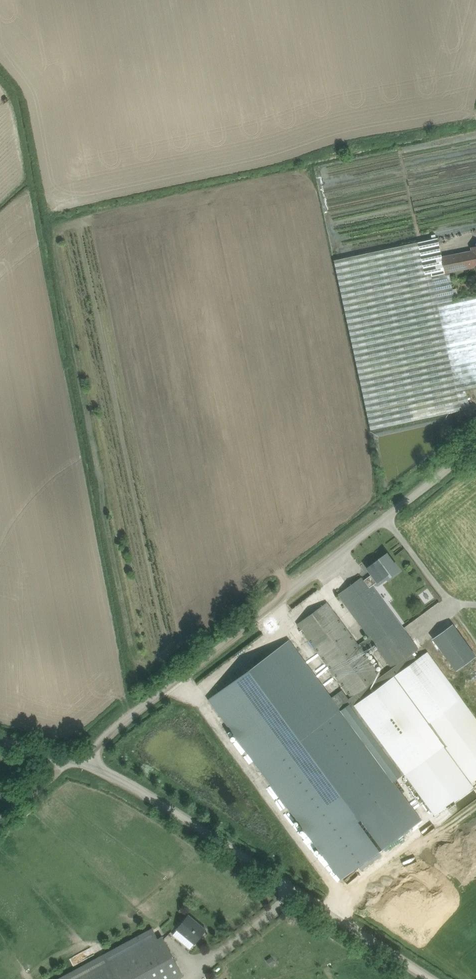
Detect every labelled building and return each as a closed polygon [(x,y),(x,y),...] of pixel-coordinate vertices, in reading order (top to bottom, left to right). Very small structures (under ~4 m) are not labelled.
[(450,279),(449,272),(458,270),(455,254),(442,257),(438,238),(436,239),(435,234),(431,235),(432,239),(334,261),(368,420),(370,429),(470,408),(466,389),(475,387),(475,295),(455,299),(437,303),(433,283),(450,279)] [(458,270),(475,267),(475,270),(475,247),(471,247),(472,251),(455,254),(458,270)] [(437,303),(455,299),(454,295),(453,289),(450,279),(433,283),(437,303)] [(372,585),(388,574),(390,577),(399,570),(387,553),(378,559),(367,568),(372,574),(364,580),(369,588),(372,585)] [(418,648),(417,648),(391,612),(379,595),(372,585),(369,588),(364,580),(361,577),(341,592),(338,594),(339,595),(344,602),(369,637),(358,645),(333,610),(327,602),(297,624),(303,632),(350,696),(351,697),(349,699),(342,690),(336,694),(331,698),(289,640),(208,699),(341,879),(421,820),(393,781),(341,710),(351,702),(353,705),(358,712),(404,774),(405,775),(406,775),(432,811),(445,802),(448,806),(457,799),(457,798),(473,786),(472,783),(475,780),(475,717),(428,651),(424,654),(417,660),(412,654),(418,649),(418,648)] [(432,635),(457,669),(475,656),(475,644),(456,618),(432,635)] [(207,930),(188,914),(177,928),(178,929),(173,935),(190,949),(194,943),(195,944),(207,930)] [(153,928),(57,978),(175,978),(183,975),(162,936),(158,938),(153,928)]
